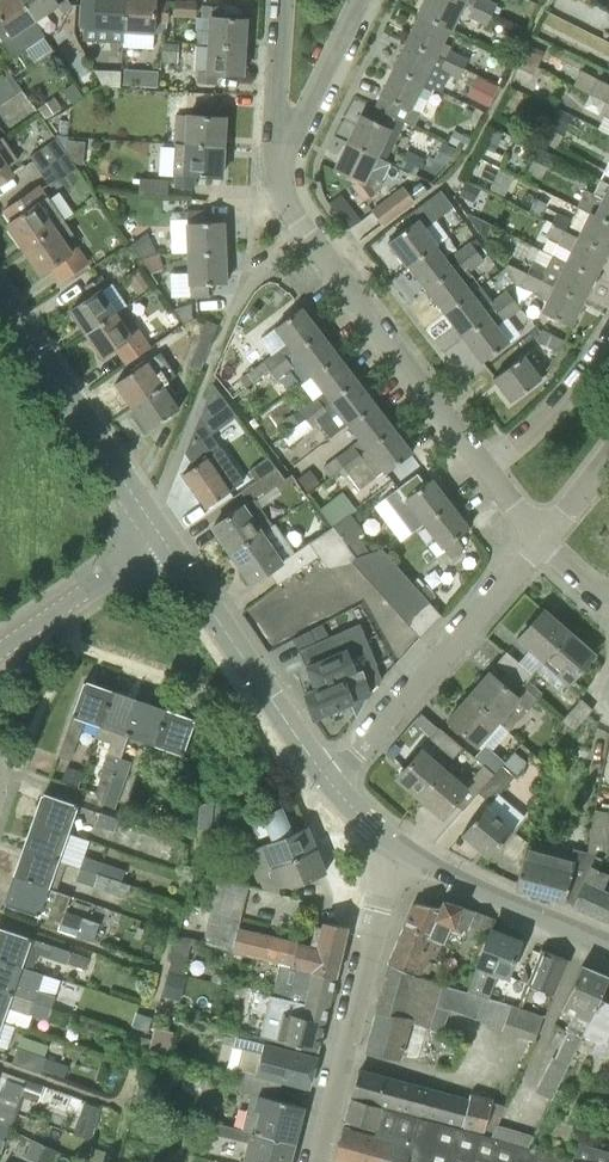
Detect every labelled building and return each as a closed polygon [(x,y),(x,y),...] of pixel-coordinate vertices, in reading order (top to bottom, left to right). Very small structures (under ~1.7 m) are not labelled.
[(35,21),(21,0),(2,0),(0,1),(0,37),(13,57),(45,36),(35,21)] [(72,7),(67,0),(21,0),(35,21),(58,6),(62,13),(72,7)] [(124,32),(126,0),(82,0),(81,27),(84,27),(83,40),(123,42),(124,32)] [(167,22),(168,4),(156,3),(156,0),(126,0),(124,32),(154,34),(155,21),(167,22)] [(450,30),(463,1),(462,0),(425,0),(418,14),(419,14),(420,14),(450,30)] [(492,15),(496,5),(486,0),(462,0),(463,1),(473,6),(492,15)] [(176,2),(175,16),(195,17),(196,3),(176,2)] [(209,44),(243,46),(245,18),(220,16),(221,6),(203,5),(202,18),(211,18),(209,44)] [(473,6),(468,16),(486,26),(492,15),(473,6)] [(444,59),(463,69),(468,58),(449,49),(451,45),(444,42),(450,30),(420,14),(407,41),(437,56),(444,59)] [(162,61),(177,63),(179,42),(163,41),(162,61)] [(424,83),(432,66),(437,56),(407,41),(394,68),(424,83)] [(199,70),(198,81),(216,83),(216,73),(241,74),(243,46),(209,44),(207,70),(199,70)] [(463,69),(444,59),(439,70),(458,79),(463,69)] [(375,108),(393,116),(414,127),(420,114),(412,109),(424,83),(394,68),(375,108)] [(103,86),(120,86),(121,71),(95,70),(103,86)] [(0,81),(0,105),(22,90),(10,74),(0,81)] [(599,78),(591,94),(608,103),(608,83),(599,78)] [(184,144),(223,146),(225,116),(220,116),(220,104),(201,102),(201,113),(186,112),(184,144)] [(347,142),(378,156),(392,129),(388,127),(393,116),(375,108),(370,118),(361,114),(347,142)] [(549,128),(563,135),(569,123),(555,116),(549,128)] [(543,141),(557,147),(563,135),(549,128),(543,141)] [(73,162),(83,163),(85,141),(68,139),(68,135),(57,134),(56,138),(67,153),(73,162)] [(15,175),(10,166),(19,160),(3,136),(0,138),(0,185),(15,175)] [(30,155),(40,171),(67,153),(56,138),(30,155)] [(364,201),(377,191),(367,179),(369,175),(381,181),(390,162),(378,156),(347,142),(334,170),(354,180),(352,185),(364,201)] [(175,177),(174,186),(193,187),(194,175),(221,176),(223,146),(184,144),(174,143),(173,162),(166,161),(165,176),(175,177)] [(534,160),(548,167),(554,154),(540,147),(534,160)] [(40,171),(50,186),(77,168),(73,162),(67,153),(40,171)] [(528,172),(541,179),(548,167),(534,160),(528,172)] [(603,174),(594,192),(608,199),(608,177),(603,174)] [(25,248),(65,221),(48,195),(46,196),(39,186),(5,210),(12,221),(8,223),(25,248)] [(404,187),(372,211),(382,224),(414,200),(404,187)] [(432,223),(449,211),(444,203),(447,201),(439,190),(419,206),(432,223)] [(594,192),(593,194),(586,190),(578,207),(588,212),(608,221),(608,199),(594,192)] [(186,254),(225,252),(223,221),(206,222),(205,210),(186,211),(187,223),(185,222),(186,254)] [(565,230),(571,218),(557,211),(551,224),(565,230)] [(608,251),(608,250),(608,221),(588,212),(577,236),(608,251)] [(410,265),(437,245),(439,244),(419,218),(389,241),(408,266),(410,265)] [(61,281),(89,262),(78,245),(72,249),(65,239),(74,233),(65,221),(25,248),(42,273),(51,267),(61,281)] [(608,251),(577,236),(565,230),(551,224),(545,236),(559,243),(558,244),(570,250),(565,261),(596,276),(608,251)] [(156,254),(158,254),(147,232),(132,244),(141,259),(156,254)] [(428,288),(477,251),(470,240),(447,258),(437,245),(410,265),(428,288)] [(447,313),(473,293),(464,281),(472,275),(469,271),(484,260),(477,251),(428,288),(447,313)] [(190,285),(190,296),(209,296),(209,284),(226,283),(225,252),(186,254),(188,285),(190,285)] [(150,274),(161,270),(156,254),(141,259),(150,274)] [(596,276),(565,261),(553,256),(547,268),(534,261),(528,273),(584,300),(596,276)] [(572,325),(584,300),(528,273),(508,263),(506,268),(515,284),(522,285),(521,286),(547,299),(541,311),(543,311),(572,325)] [(87,332),(117,312),(102,289),(109,285),(102,276),(86,286),(92,295),(71,308),(87,332)] [(499,310),(514,298),(507,290),(491,302),(480,287),(473,293),(447,313),(465,336),(491,316),(499,310)] [(521,308),(514,298),(499,310),(506,319),(521,308)] [(127,363),(149,348),(122,308),(117,312),(87,332),(102,356),(116,346),(127,363)] [(269,369),(270,370),(319,333),(315,326),(316,325),(312,320),(310,321),(300,308),(274,328),(285,343),(250,370),(257,379),(269,369)] [(483,361),(510,341),(491,316),(465,336),(483,361)] [(198,343),(209,347),(218,324),(206,320),(206,322),(196,319),(188,339),(198,343)] [(559,351),(564,340),(541,329),(531,337),(534,338),(559,351)] [(304,382),(311,376),(337,356),(328,343),(329,342),(325,337),(323,338),(319,333),(270,370),(277,379),(292,367),(304,382)] [(534,347),(526,336),(505,352),(513,362),(493,377),(511,401),(541,378),(532,365),(536,362),(528,352),(534,347)] [(189,365),(200,369),(209,347),(198,343),(189,365)] [(131,406),(164,384),(173,378),(157,355),(148,361),(148,360),(115,382),(131,406)] [(295,421),(298,424),(356,380),(351,374),(353,373),(349,368),(347,369),(337,356),(311,376),(322,391),(292,415),(296,420),(295,421)] [(336,409),(348,424),(374,404),(364,391),(365,390),(361,385),(360,386),(356,380),(298,424),(305,434),(336,409)] [(147,430),(180,408),(164,384),(131,406),(147,430)] [(335,456),(343,466),(393,429),(388,423),(388,422),(384,417),(374,404),(348,424),(359,439),(335,456)] [(206,507),(231,490),(209,457),(221,449),(200,417),(185,453),(194,466),(183,474),(206,507)] [(383,471),(385,473),(411,453),(401,440),(401,439),(397,434),(393,429),(343,466),(348,473),(362,462),(375,477),(383,471)] [(256,480),(276,468),(268,456),(248,470),(256,480)] [(230,553),(263,530),(273,523),(256,499),(276,485),(280,490),(296,479),(292,474),(284,479),(276,468),(256,480),(241,491),(248,502),(245,504),(212,526),(230,553)] [(423,523),(449,503),(440,490),(435,485),(430,479),(418,488),(410,478),(398,487),(385,497),(412,532),(423,523)] [(333,527),(348,515),(355,510),(342,493),(320,509),(333,526),(333,527)] [(443,547),(451,557),(464,548),(456,538),(468,528),(459,516),(459,517),(449,503),(423,523),(442,548),(443,547)] [(333,527),(333,526),(309,541),(319,555),(326,566),(351,560),(356,557),(349,548),(333,527)] [(277,584),(319,555),(309,541),(283,560),(263,530),(230,553),(251,583),(268,571),(277,584)] [(441,615),(429,601),(382,548),(381,548),(356,557),(351,560),(409,625),(420,637),(441,615)] [(518,638),(543,660),(569,631),(544,609),(518,638)] [(299,649),(316,688),(356,669),(351,658),(371,650),(366,640),(362,641),(355,626),(299,649)] [(569,631),(543,660),(569,682),(594,653),(569,631)] [(350,702),(357,718),(371,692),(370,691),(382,678),(376,665),(377,665),(371,650),(351,658),(356,669),(316,688),(304,693),(313,717),(350,702)] [(523,686),(532,675),(506,652),(497,663),(510,675),(523,686)] [(469,696),(499,722),(509,731),(537,699),(523,686),(510,675),(502,684),(489,672),(469,696)] [(85,720),(99,725),(112,691),(84,681),(58,755),(71,760),(85,720)] [(108,788),(113,775),(118,758),(127,735),(139,701),(112,691),(99,725),(95,737),(111,743),(101,771),(103,771),(98,785),(108,788)] [(479,746),(499,722),(469,696),(448,719),(479,746)] [(562,720),(574,731),(593,709),(582,699),(562,720)] [(139,701),(127,735),(155,745),(167,711),(139,701)] [(151,756),(177,766),(194,720),(167,711),(155,745),(151,756)] [(452,759),(462,747),(439,727),(429,738),(452,759)] [(493,775),(506,762),(486,745),(474,758),(483,765),(493,775)] [(397,778),(420,797),(445,769),(422,749),(397,778)] [(207,751),(191,757),(181,787),(192,790),(198,773),(214,767),(207,751)] [(489,858),(524,817),(498,794),(527,762),(514,752),(506,762),(493,775),(479,792),(491,803),(489,806),(487,804),(462,834),(489,858)] [(132,762),(118,758),(113,775),(126,779),(132,762)] [(463,810),(479,792),(493,775),(483,765),(465,786),(445,769),(420,797),(443,817),(454,803),(463,810)] [(156,790),(169,795),(175,776),(162,771),(156,790)] [(34,820),(68,832),(78,804),(44,792),(34,820)] [(221,797),(221,796),(199,804),(198,829),(219,830),(221,797)] [(262,814),(273,841),(264,845),(273,868),(316,850),(307,827),(292,833),(281,806),(262,814)] [(595,854),(603,858),(606,849),(608,850),(608,813),(597,810),(589,852),(595,854)] [(95,824),(114,831),(118,818),(100,812),(95,824)] [(24,848),(59,860),(68,832),(34,820),(24,848)] [(219,830),(198,829),(196,852),(208,853),(233,854),(233,851),(246,852),(240,832),(219,830)] [(564,900),(573,902),(595,854),(589,852),(573,848),(571,856),(528,844),(516,888),(564,901),(564,900)] [(298,884),(325,873),(316,850),(273,868),(264,845),(246,852),(258,881),(259,881),(263,889),(280,894),(280,886),(298,884)] [(15,875),(49,887),(59,860),(24,848),(15,875)] [(603,888),(608,875),(608,873),(608,870),(608,850),(606,849),(603,858),(595,854),(573,902),(572,905),(608,922),(608,891),(603,888)] [(121,881),(126,869),(85,854),(80,866),(121,881)] [(131,884),(121,881),(80,866),(76,879),(126,897),(131,884)] [(5,903),(39,915),(49,887),(15,875),(5,903)] [(279,963),(335,977),(347,925),(323,921),(322,926),(315,924),(312,936),(241,918),(249,884),(218,877),(203,940),(193,938),(193,939),(176,935),(164,987),(179,991),(178,993),(207,1000),(213,977),(186,970),(192,944),(201,946),(202,942),(233,951),(233,952),(279,963)] [(457,951),(477,959),(493,917),(475,910),(443,900),(440,906),(416,902),(405,927),(441,944),(457,951)] [(90,958),(0,926),(0,959),(22,966),(32,970),(38,953),(67,964),(68,963),(86,969),(90,958)] [(389,964),(426,978),(441,944),(405,927),(389,964)] [(497,1000),(511,1005),(520,981),(507,976),(520,941),(490,929),(477,965),(477,967),(495,974),(493,980),(503,984),(497,1000)] [(528,985),(556,995),(569,959),(541,948),(528,985)] [(76,1015),(80,1003),(57,995),(57,994),(39,988),(40,987),(18,979),(22,966),(0,959),(0,989),(76,1015)] [(295,1014),(324,1021),(335,977),(279,963),(271,993),(299,1000),(295,1014)] [(412,1022),(450,1035),(460,1003),(481,1011),(479,1020),(503,1028),(502,1030),(535,1041),(544,1016),(511,1005),(497,1000),(426,978),(389,964),(364,1052),(400,1059),(412,1022)] [(601,995),(608,977),(582,965),(563,1009),(573,1015),(565,1030),(567,1031),(561,1044),(553,1060),(551,1059),(545,1073),(561,1080),(584,1032),(601,995)] [(76,1015),(0,989),(0,1020),(3,1021),(8,1007),(28,1014),(31,1013),(48,1019),(48,1018),(72,1026),(76,1015)] [(317,1050),(324,1021),(295,1014),(299,1000),(271,993),(265,1018),(280,1021),(276,1040),(317,1050)] [(601,995),(584,1032),(606,1042),(608,1035),(608,998),(601,995)] [(150,1046),(168,1050),(172,1031),(155,1026),(150,1046)] [(282,1079),(309,1085),(310,1086),(316,1058),(225,1035),(218,1064),(244,1071),(281,1081),(282,1079)] [(12,1063),(40,1073),(46,1057),(17,1047),(12,1063)] [(351,1097),(418,1115),(425,1088),(358,1070),(351,1097)] [(304,1106),(304,1105),(277,1099),(281,1081),(244,1071),(239,1091),(251,1093),(242,1128),(295,1142),(304,1106)] [(2,1091),(20,1098),(24,1085),(6,1079),(2,1091)] [(135,1101),(165,1109),(169,1091),(139,1084),(135,1101)] [(418,1115),(485,1134),(485,1129),(493,1132),(498,1123),(507,1104),(493,1101),(494,1099),(472,1093),(470,1100),(425,1088),(418,1115)] [(345,1120),(347,1121),(411,1139),(418,1115),(351,1097),(345,1120)] [(578,1140),(571,1160),(529,1147),(491,1136),(485,1134),(418,1115),(411,1139),(347,1121),(345,1128),(343,1127),(334,1160),(341,1161),(608,1161),(608,1151),(578,1140)] [(295,1142),(242,1130),(216,1123),(213,1132),(252,1143),(247,1161),(290,1161),(295,1142)] [(493,1132),(491,1136),(529,1147),(534,1134),(498,1123),(493,1132)] [(5,1140),(9,1128),(0,1125),(0,1138),(5,1140)] [(38,1161),(45,1144),(32,1139),(25,1156),(38,1161)] [(59,1150),(45,1144),(38,1161),(53,1161),(59,1150)]
